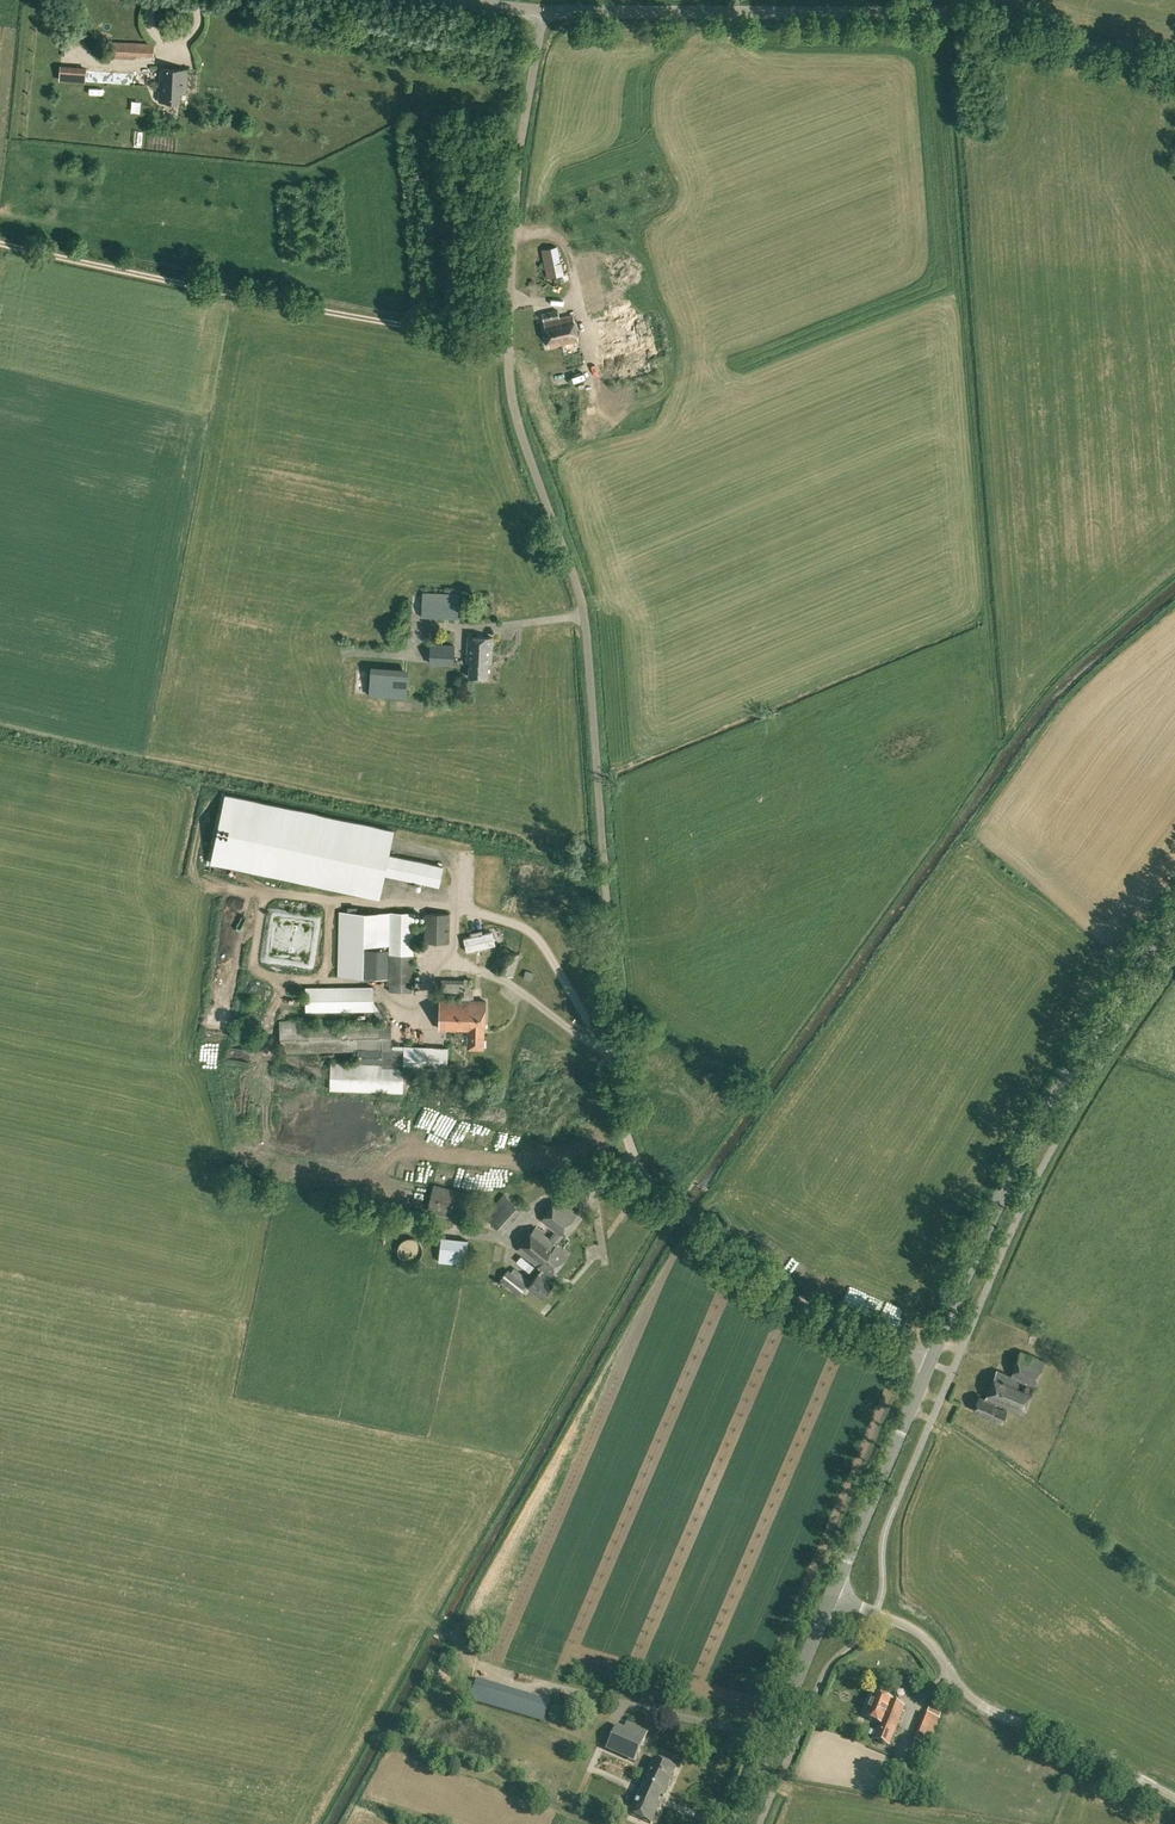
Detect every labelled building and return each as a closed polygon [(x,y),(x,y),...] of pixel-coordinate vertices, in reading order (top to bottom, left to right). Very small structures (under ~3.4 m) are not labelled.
[(113,54),(154,56),(155,42),(113,41),(113,54)] [(63,67),(63,81),(89,81),(89,67),(63,67)] [(159,100),(180,101),(180,91),(186,91),(187,68),(161,67),(159,100)] [(210,103),(204,112),(212,117),(218,109),(210,103)] [(631,241),(617,244),(620,261),(635,258),(631,241)] [(585,251),(588,267),(603,264),(599,248),(585,251)] [(561,255),(533,261),(537,282),(565,276),(561,255)] [(596,315),(608,362),(647,353),(634,305),(596,315)] [(543,312),(550,347),(578,341),(573,314),(559,317),(557,309),(543,312)] [(422,617),(458,618),(459,593),(423,591),(422,617)] [(469,675),(487,676),(488,662),(492,662),(494,638),(469,636),(467,661),(470,661),(469,675)] [(453,664),(454,655),(454,646),(431,643),(429,662),(453,664)] [(370,695),(407,697),(408,668),(373,665),(370,695)] [(388,854),(393,830),(226,794),(212,862),(379,897),(384,873),(438,885),(443,865),(388,854)] [(327,964),(349,965),(350,946),(352,909),(330,908),(327,964)] [(389,983),(413,983),(414,911),(391,911),(389,983)] [(426,941),(450,941),(450,912),(426,912),(426,941)] [(492,967),(513,976),(520,954),(499,947),(492,967)] [(352,949),(353,972),(380,971),(379,948),(352,949)] [(438,949),(423,981),(430,984),(445,953),(438,949)] [(524,977),(532,979),(534,972),(526,969),(524,977)] [(463,998),(463,1028),(470,1028),(470,1047),(485,1047),(485,1028),(486,1028),(486,999),(471,998),(471,997),(474,997),(474,987),(471,987),(471,978),(442,978),(441,990),(465,991),(465,995),(462,995),(462,998),(463,998)] [(306,986),(306,1011),(374,1010),(374,1009),(380,1009),(374,1000),(374,985),(306,986)] [(441,1028),(463,1028),(463,998),(462,998),(441,998),(441,1028)] [(332,1090),(404,1092),(404,1068),(448,1070),(449,1047),(392,1043),(392,1023),(389,1023),(386,1018),(381,1019),(383,1023),(309,1024),(308,1019),(280,1020),(281,1051),(358,1049),(358,1063),(332,1062),(332,1090)] [(567,1175),(573,1186),(596,1174),(588,1163),(585,1166),(567,1175)] [(428,1210),(468,1221),(475,1194),(434,1184),(428,1210)] [(622,1191),(630,1198),(635,1193),(626,1186),(622,1191)] [(485,1214),(503,1231),(522,1209),(504,1193),(485,1214)] [(528,1286),(543,1298),(554,1284),(548,1280),(570,1253),(555,1241),(561,1234),(577,1214),(558,1199),(542,1218),(557,1231),(550,1239),(536,1227),(518,1249),(539,1265),(539,1266),(542,1269),(528,1286)] [(467,1238),(440,1236),(438,1261),(465,1264),(467,1238)] [(399,1247),(398,1248),(398,1249),(399,1250),(399,1251),(399,1253),(399,1254),(400,1255),(402,1257),(403,1259),(405,1260),(407,1261),(409,1261),(410,1261),(412,1261),(414,1261),(416,1260),(417,1259),(419,1258),(420,1257),(421,1256),(422,1255),(422,1254),(422,1253),(423,1252),(423,1251),(423,1250),(423,1249),(423,1248),(423,1246),(423,1245),(422,1244),(422,1243),(421,1243),(421,1242),(420,1241),(418,1239),(417,1239),(416,1238),(415,1237),(414,1237),(411,1237),(409,1237),(407,1237),(405,1238),(403,1239),(403,1240),(401,1241),(400,1242),(399,1244),(399,1245),(399,1246),(399,1247)] [(500,1280),(518,1294),(530,1279),(514,1268),(511,1272),(508,1269),(500,1280)] [(997,1370),(985,1398),(996,1403),(1022,1414),(1044,1360),(1021,1351),(1011,1375),(997,1370)] [(472,1699),(544,1720),(549,1701),(477,1680),(472,1699)] [(873,1739),(889,1745),(904,1707),(891,1702),(892,1701),(875,1694),(866,1718),(879,1724),(873,1739)] [(912,1741),(929,1748),(942,1712),(929,1707),(926,1714),(923,1713),(912,1741)] [(605,1750),(634,1763),(648,1731),(627,1721),(624,1727),(615,1724),(605,1750)] [(629,1813),(651,1823),(656,1813),(658,1814),(660,1809),(658,1808),(676,1769),(654,1759),(629,1813)]
